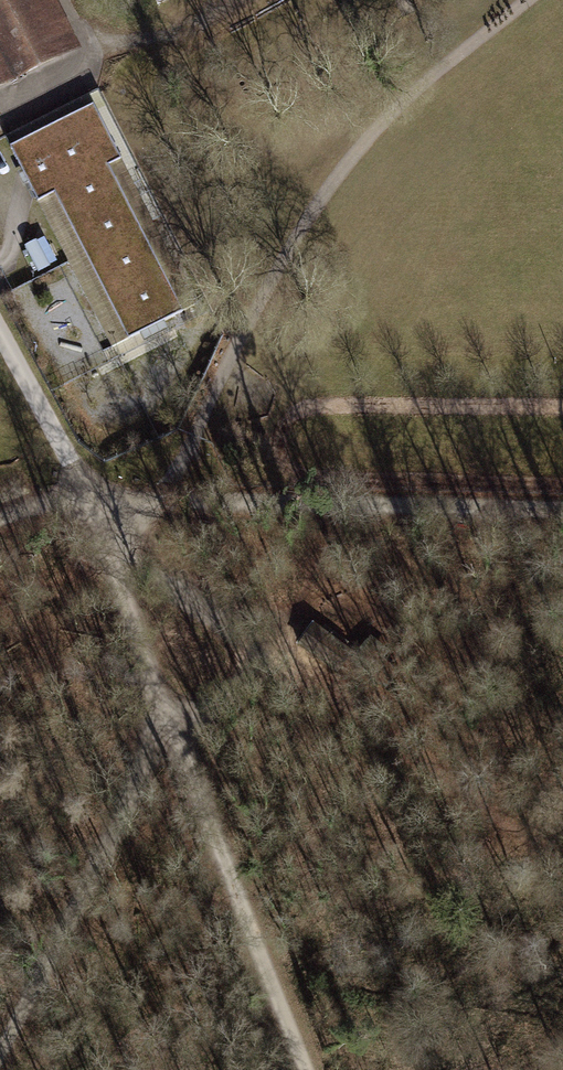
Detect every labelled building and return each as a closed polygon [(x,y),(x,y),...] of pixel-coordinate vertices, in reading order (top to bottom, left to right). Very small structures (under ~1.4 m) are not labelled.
[(80,50),(54,0),(0,0),(0,91),(80,50)] [(93,106),(12,147),(112,344),(193,303),(93,106)]
